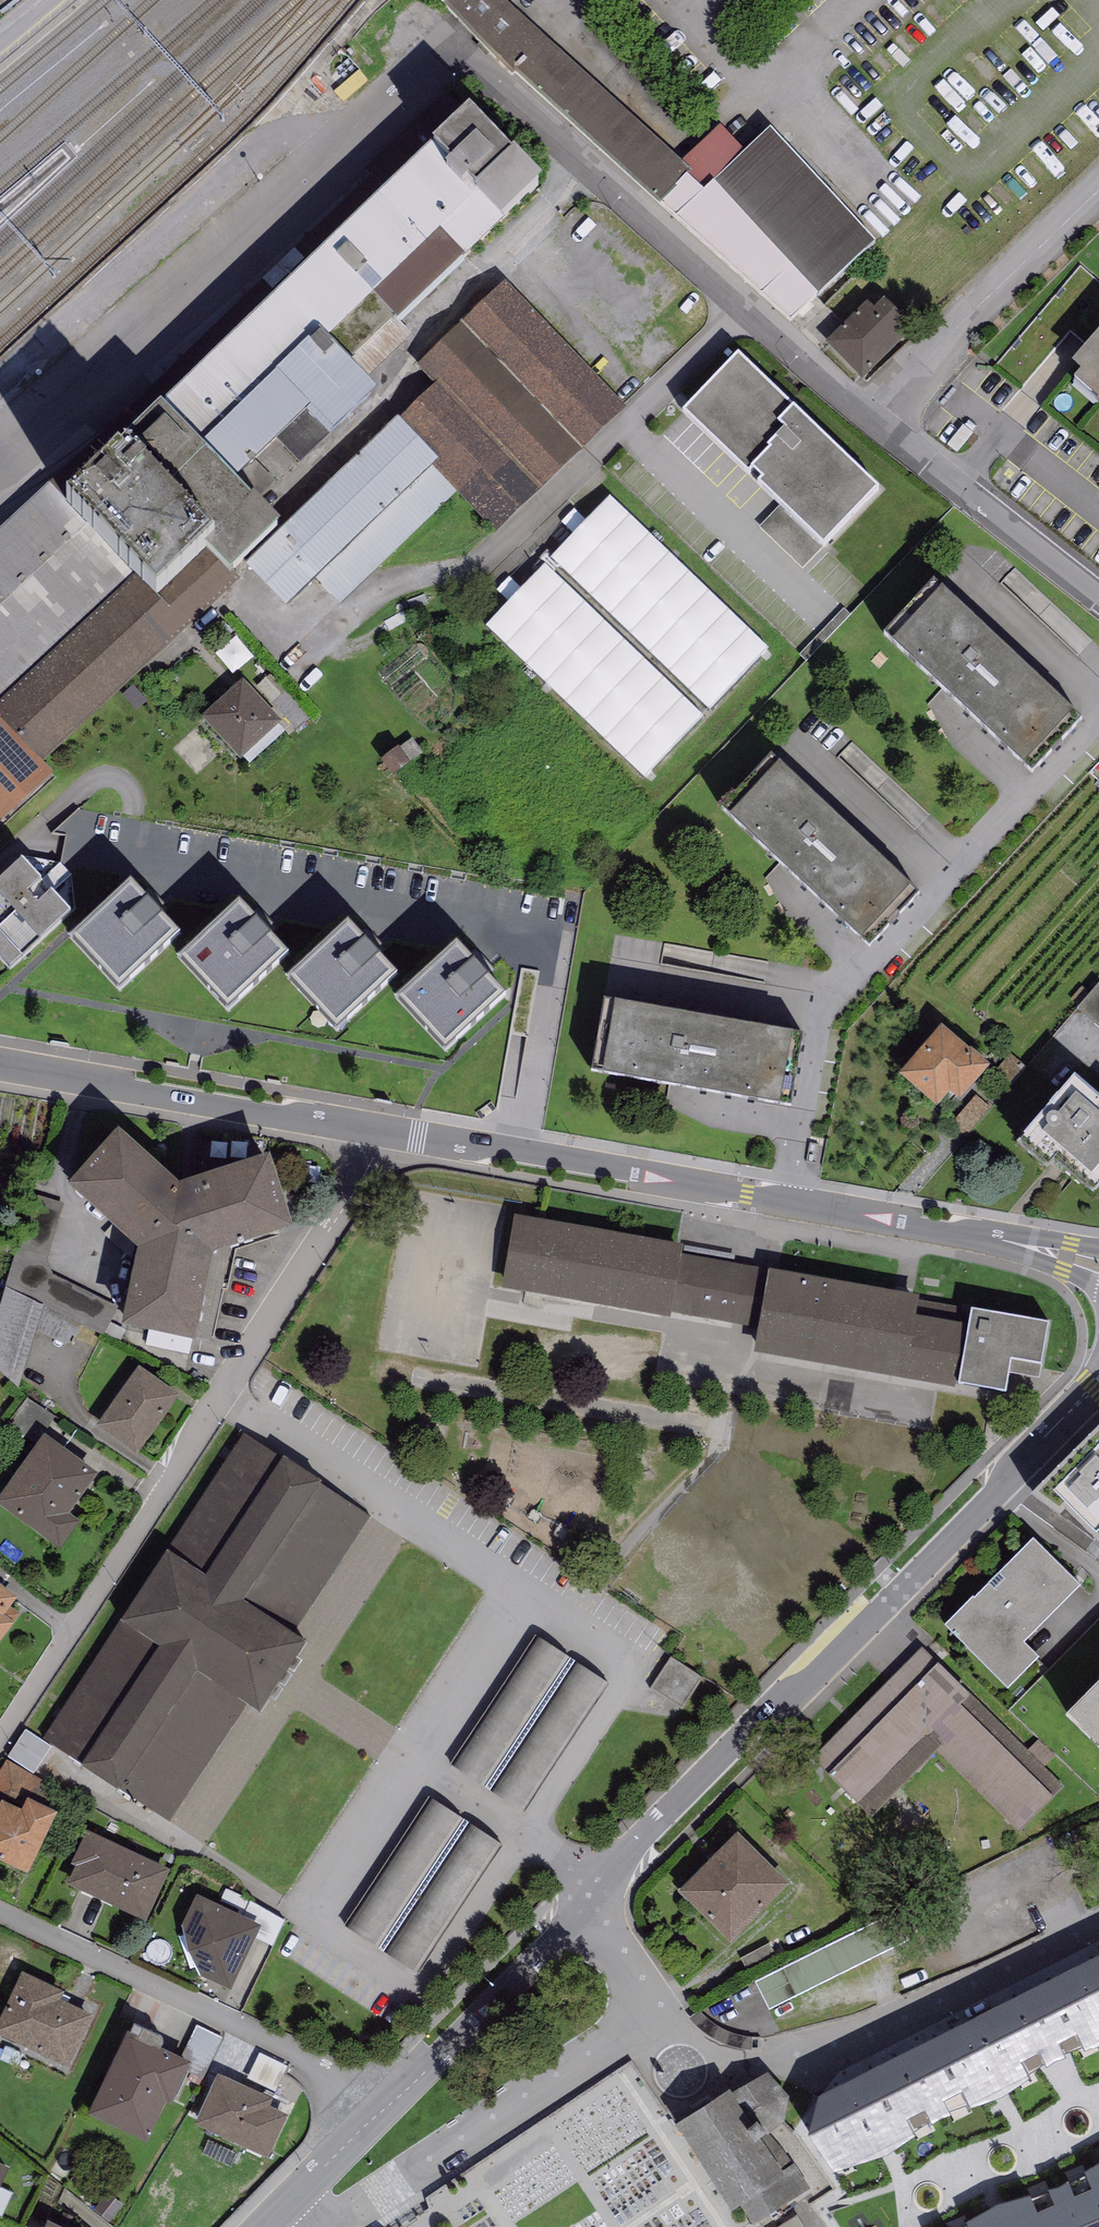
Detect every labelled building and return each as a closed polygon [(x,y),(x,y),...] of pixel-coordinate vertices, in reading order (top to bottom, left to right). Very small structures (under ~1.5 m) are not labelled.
[(502,0),(451,0),(449,2),(661,203),(687,176),(690,173),(681,165),(502,0)] [(431,150),(161,413),(252,508),(255,505),(323,439),(329,445),(379,397),(373,392),(421,343),(402,323),(544,188),(514,158),(512,161),(470,117),(433,152),(431,150)] [(721,126),(681,165),(690,173),(687,176),(704,192),(746,153),(721,126)] [(874,243),(771,130),(746,153),(704,192),(687,176),(661,203),(790,321),(874,243)] [(626,411),(505,284),(417,368),(434,387),(399,420),(439,461),(432,467),(456,492),(496,534),(626,411)] [(868,303),(826,344),(863,382),(914,331),(884,301),(874,310),(868,303)] [(1072,368),(1081,376),(1074,384),(1096,403),(1093,407),(1098,412),(1098,337),(1072,368)] [(878,490),(738,356),(683,412),(823,547),(878,490)] [(255,505),(252,508),(161,413),(66,503),(48,484),(0,529),(0,716),(40,758),(241,579),(237,575),(245,565),(279,532),(255,505)] [(439,461),(399,420),(397,418),(279,532),(245,565),(286,607),(315,579),(340,604),(456,492),(432,467),(439,461)] [(551,559),(710,712),(770,650),(611,497),(551,559)] [(704,716),(545,565),(485,627),(645,778),(704,716)] [(1073,721),(940,597),(892,648),(1026,772),(1073,721)] [(414,642),(380,673),(393,687),(428,656),(414,642)] [(283,721),(244,680),(202,718),(241,760),(283,721)] [(0,716),(0,823),(54,772),(40,758),(0,716)] [(397,750),(381,761),(392,778),(409,766),(397,750)] [(909,896),(779,772),(731,822),(862,946),(909,896)] [(22,867),(0,887),(0,967),(10,978),(72,921),(22,867)] [(132,888),(75,938),(121,990),(166,950),(178,939),(132,888)] [(244,909),(184,962),(230,1013),(280,968),(289,960),(244,909)] [(350,928),(291,981),(337,1033),(385,990),(397,980),(350,928)] [(460,947),(401,999),(446,1051),(507,999),(460,947)] [(1098,984),(1075,1009),(1098,1029),(1098,985),(1098,984)] [(794,1038),(604,1004),(591,1077),(780,1111),(794,1038)] [(990,1067),(942,1027),(899,1077),(937,1110),(950,1095),(959,1103),(990,1067)] [(1075,1083),(1015,1147),(1048,1177),(1056,1168),(1093,1201),(1098,1195),(1098,1105),(1075,1083)] [(178,1191),(119,1137),(68,1192),(138,1256),(121,1333),(196,1347),(198,1339),(213,1262),(230,1257),(294,1234),(270,1162),(178,1191)] [(33,1196),(5,1288),(82,1325),(104,1336),(118,1308),(53,1275),(47,1260),(63,1205),(33,1196)] [(681,1254),(683,1245),(515,1215),(502,1287),(670,1317),(671,1311),(759,1327),(769,1270),(681,1254)] [(211,1342),(230,1257),(213,1262),(198,1339),(211,1342)] [(920,1295),(769,1270),(759,1327),(755,1352),(955,1385),(965,1325),(916,1317),(920,1295)] [(82,1325),(5,1288),(0,1304),(0,1372),(18,1389),(36,1332),(68,1346),(82,1325)] [(1049,1322),(973,1308),(960,1382),(1006,1390),(1012,1358),(1041,1363),(1049,1322)] [(97,1429),(137,1457),(179,1397),(139,1369),(97,1429)] [(371,1516),(246,1434),(44,1740),(170,1823),(246,1708),(259,1716),(307,1644),(292,1635),(371,1516)] [(1031,1501),(1058,1524),(1065,1516),(1098,1549),(1098,1434),(1031,1501)] [(0,1499),(0,1510),(60,1553),(80,1524),(69,1516),(98,1476),(44,1438),(0,1499)] [(1033,1543),(946,1629),(1008,1692),(1039,1661),(1025,1646),(1079,1591),(1033,1543)] [(0,1588),(0,1642),(20,1616),(10,1608),(16,1600),(0,1588)] [(490,1799),(528,1823),(612,1691),(542,1647),(460,1777),(491,1797),(490,1799)] [(923,1648),(812,1758),(875,1821),(939,1758),(1014,1833),(1062,1786),(923,1648)] [(674,1664),(657,1689),(685,1707),(701,1682),(674,1664)] [(1067,1724),(1098,1759),(1098,1691),(1067,1724)] [(50,1748),(25,1731),(9,1757),(34,1773),(50,1748)] [(7,1762),(0,1773),(0,1864),(27,1876),(57,1817),(32,1804),(44,1782),(7,1762)] [(752,1795),(656,1900),(703,1976),(841,1903),(752,1795)] [(424,1984),(505,1851),(432,1808),(352,1941),(424,1984)] [(170,1871),(88,1833),(72,1866),(76,1867),(73,1874),(74,1874),(68,1886),(146,1923),(170,1871)] [(197,1976),(230,1992),(260,1929),(197,1899),(181,1929),(197,1976)] [(899,1913),(755,1982),(769,2011),(913,1942),(899,1913)] [(810,2105),(802,2145),(832,2195),(1098,2062),(1098,1962),(810,2105)] [(21,1974),(0,2022),(0,2038),(68,2070),(92,2017),(60,2001),(64,1994),(21,1974)] [(226,2040),(196,2026),(181,2060),(194,2066),(191,2072),(208,2080),(226,2040)] [(191,2072),(194,2066),(181,2060),(159,2052),(162,2050),(163,2047),(162,2043),(161,2040),(157,2039),(134,2029),(131,2036),(128,2034),(89,2118),(147,2147),(166,2107),(171,2108),(191,2072)] [(752,2064),(729,2076),(725,2071),(670,2108),(731,2197),(741,2190),(758,2216),(804,2189),(814,2183),(795,2149),(796,2133),(780,2106),(752,2064)] [(273,2101),(218,2076),(194,2129),(268,2162),(288,2117),(270,2109),(273,2101)] [(0,2167),(0,2191),(9,2171),(0,2167)] [(1073,2226),(1098,2226),(1098,2169),(1059,2194),(1073,2226)] [(1059,2194),(997,2211),(968,2226),(1073,2226),(1059,2194)]
